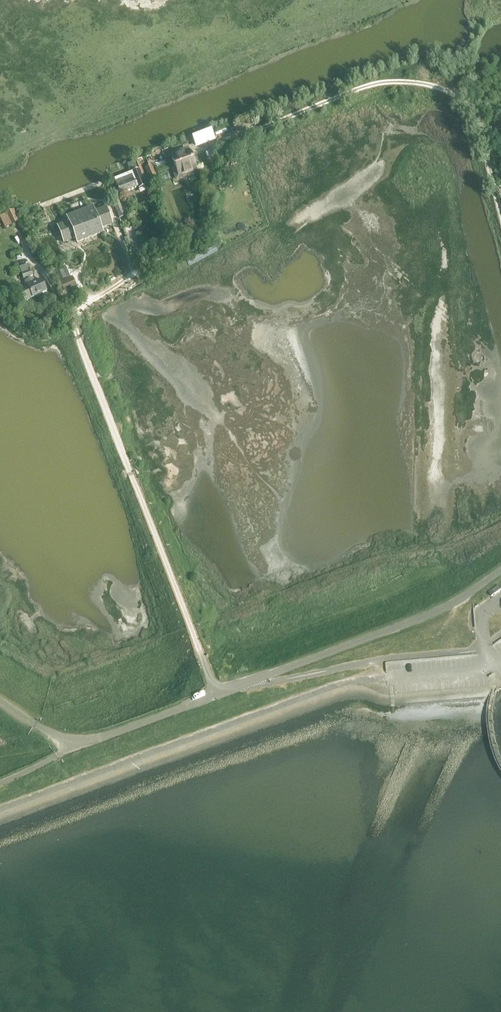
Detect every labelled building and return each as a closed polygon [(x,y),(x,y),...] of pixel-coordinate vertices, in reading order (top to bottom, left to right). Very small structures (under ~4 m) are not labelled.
[(192,138),(194,145),(211,138),(208,132),(192,138)] [(173,169),(177,177),(181,176),(180,173),(195,168),(187,147),(170,154),(176,168),(173,169)] [(114,180),(120,195),(144,186),(134,159),(126,162),(131,174),(114,180)] [(142,166),(147,179),(155,176),(150,163),(142,166)] [(110,198),(118,217),(124,215),(116,196),(110,198)] [(3,213),(8,225),(19,221),(13,208),(3,213)] [(107,209),(95,213),(93,208),(68,218),(70,223),(59,227),(66,243),(76,239),(78,243),(103,234),(101,229),(113,225),(107,209)] [(41,279),(36,282),(26,262),(18,266),(27,286),(20,289),(25,301),(47,291),(41,279)] [(60,282),(65,293),(77,288),(72,277),(60,282)] [(488,591),(491,595),(500,589),(497,585),(488,591)]
